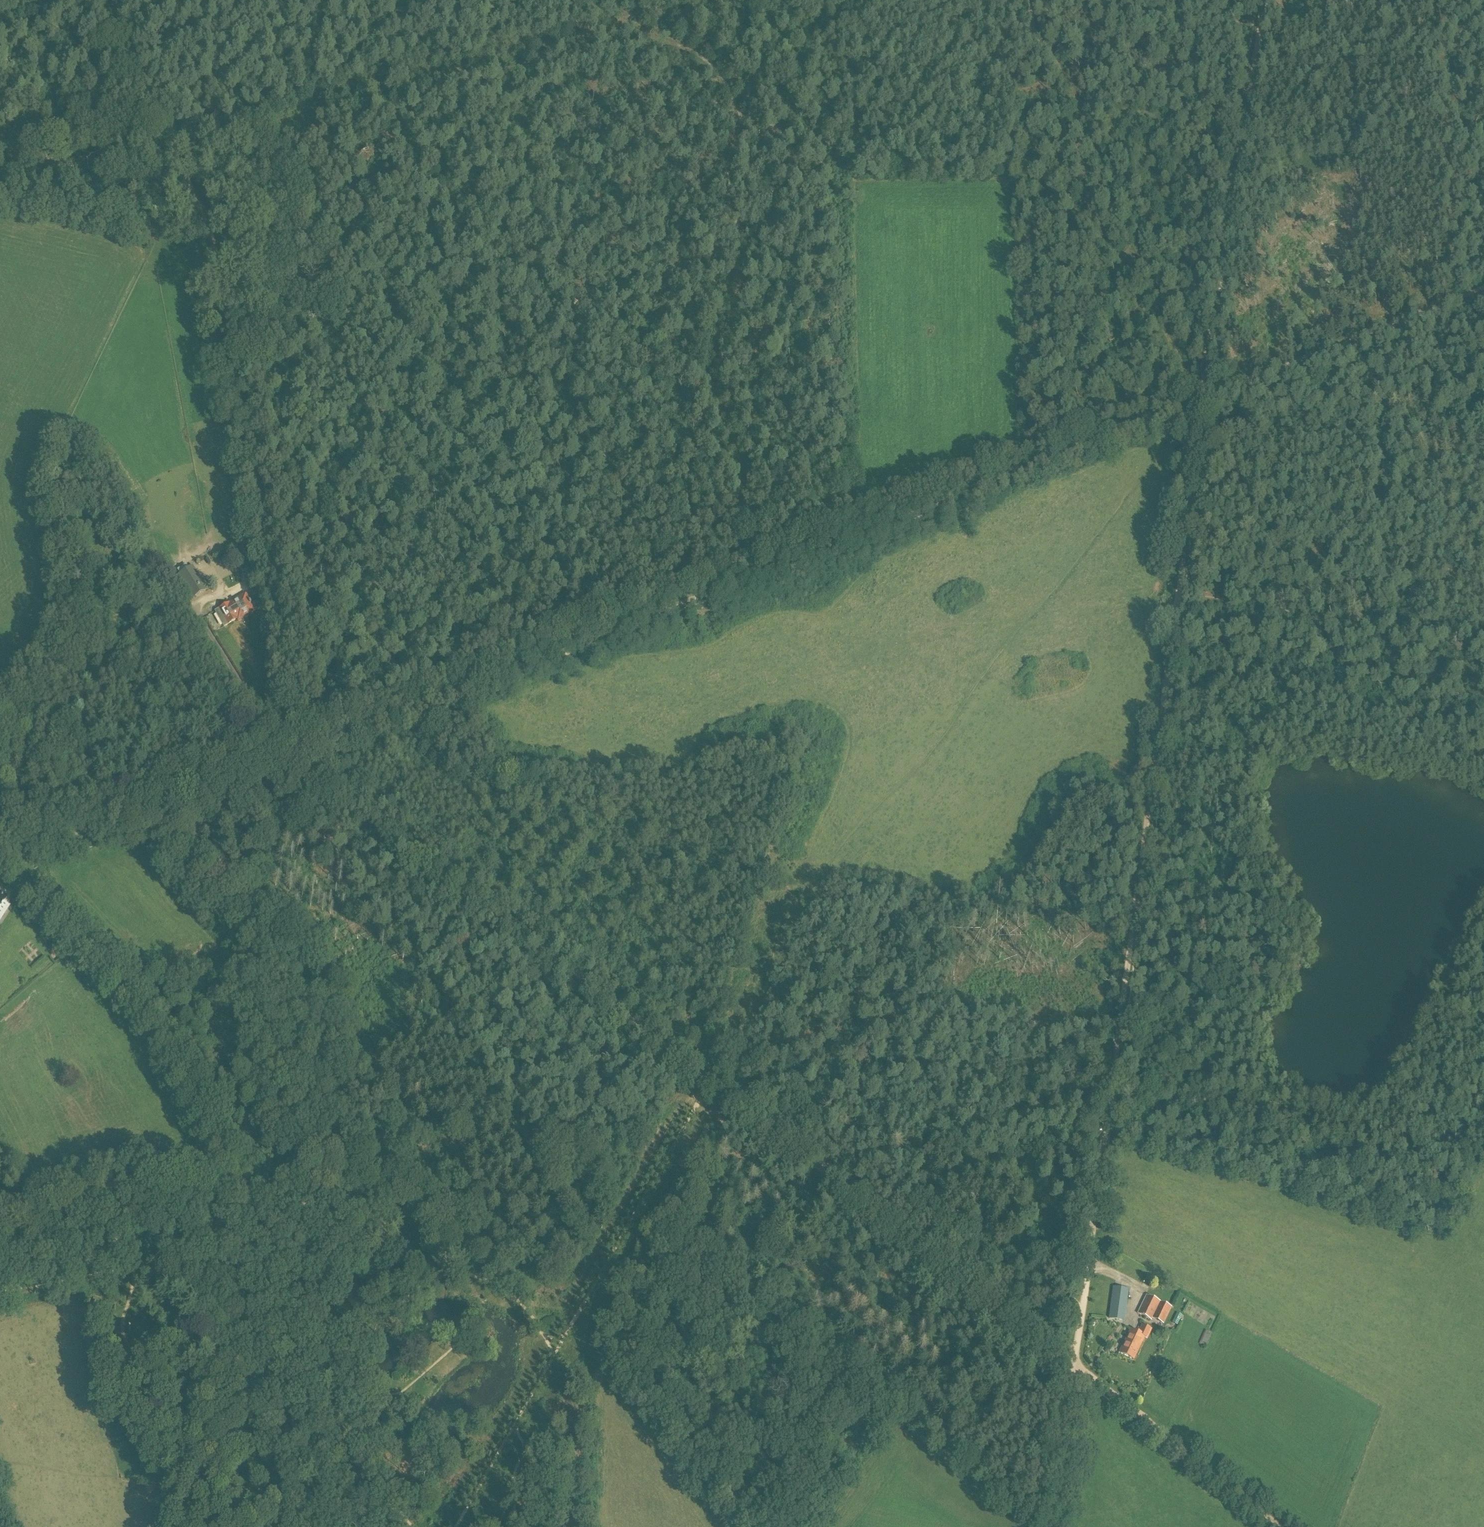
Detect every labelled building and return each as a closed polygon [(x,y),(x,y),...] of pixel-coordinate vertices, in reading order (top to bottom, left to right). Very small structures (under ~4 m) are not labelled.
[(203,583),(193,566),(179,575),(179,576),(173,579),(186,601),(193,597),(193,598),(207,590),(206,588),(212,585),(209,579),(203,583)] [(238,620),(255,611),(245,594),(216,611),(224,626),(237,618),(238,620)] [(164,616),(160,610),(159,610),(149,617),(148,617),(152,624),(164,616)] [(165,631),(174,626),(180,622),(175,613),(160,622),(165,631)] [(1124,1321),(1129,1289),(1113,1287),(1109,1319),(1124,1321)] [(1169,1320),(1173,1311),(1171,1309),(1172,1307),(1146,1295),(1137,1314),(1151,1321),(1152,1319),(1163,1324),(1166,1319),(1169,1320)] [(1147,1339),(1152,1329),(1141,1325),(1138,1333),(1131,1329),(1120,1352),(1134,1359),(1144,1338),(1147,1339)] [(1206,1346),(1213,1333),(1206,1330),(1200,1343),(1206,1346)]
